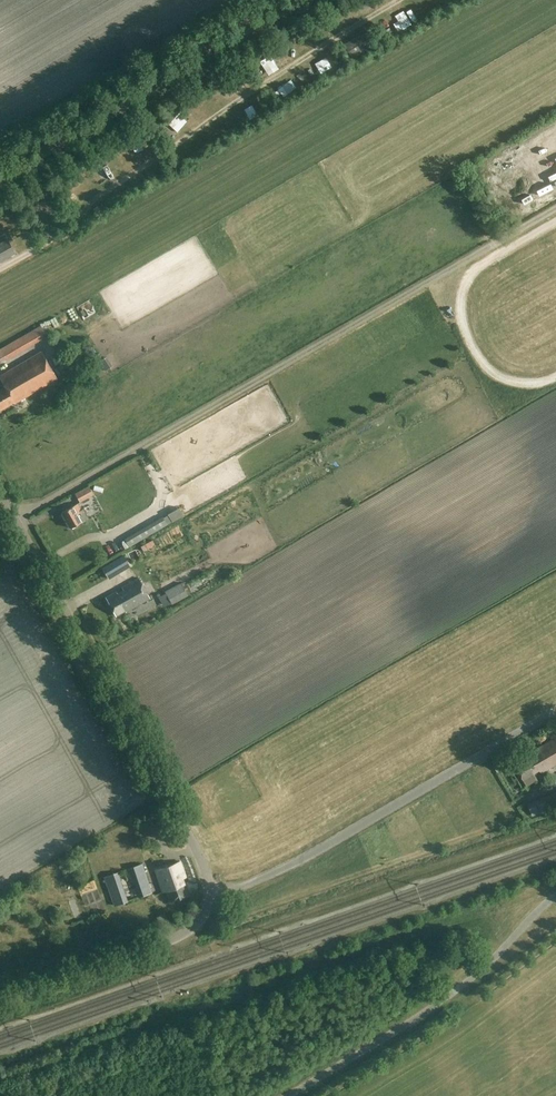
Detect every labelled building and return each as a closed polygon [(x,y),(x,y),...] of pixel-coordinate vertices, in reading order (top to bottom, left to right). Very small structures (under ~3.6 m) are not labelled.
[(362,9),(371,3),(369,0),(360,0),(357,2),(362,9)] [(352,57),(373,45),(365,31),(345,44),(352,57)] [(270,71),(280,63),(271,52),(261,60),(270,71)] [(332,70),(338,68),(334,58),(329,60),(332,70)] [(230,82),(236,89),(248,80),(242,72),(230,82)] [(191,120),(180,111),(170,124),(181,132),(191,120)] [(137,149),(148,145),(146,139),(135,142),(137,149)] [(74,187),(84,182),(77,170),(68,175),(74,187)] [(15,253),(7,238),(0,242),(0,261),(15,253)] [(10,359),(50,338),(46,330),(6,351),(10,359)] [(57,378),(41,351),(0,375),(0,379),(4,386),(0,389),(0,410),(13,402),(14,403),(56,378),(56,379),(57,378)] [(57,351),(50,355),(57,367),(63,364),(57,351)] [(104,359),(93,364),(96,371),(107,366),(104,359)] [(79,501),(93,494),(89,486),(75,494),(79,501)] [(77,503),(61,512),(70,528),(81,522),(81,523),(89,519),(88,518),(87,519),(82,510),(81,511),(77,503)] [(163,518),(141,531),(145,537),(166,525),(163,518)] [(126,611),(150,598),(139,578),(122,587),(123,590),(117,593),(116,591),(106,597),(116,616),(125,611),(126,611)] [(185,591),(181,585),(165,593),(170,603),(178,599),(177,595),(185,591)] [(552,731),(541,738),(544,744),(555,737),(552,731)] [(555,764),(555,737),(523,756),(525,760),(515,766),(523,779),(527,786),(537,779),(534,773),(539,770),(541,773),(555,764)] [(498,772),(507,767),(503,759),(494,764),(498,772)] [(528,803),(532,815),(555,806),(555,792),(528,803)] [(171,902),(188,895),(182,879),(186,877),(180,861),(155,870),(163,892),(167,891),(171,902)] [(146,871),(109,884),(117,904),(138,897),(135,887),(150,882),(146,871)]
